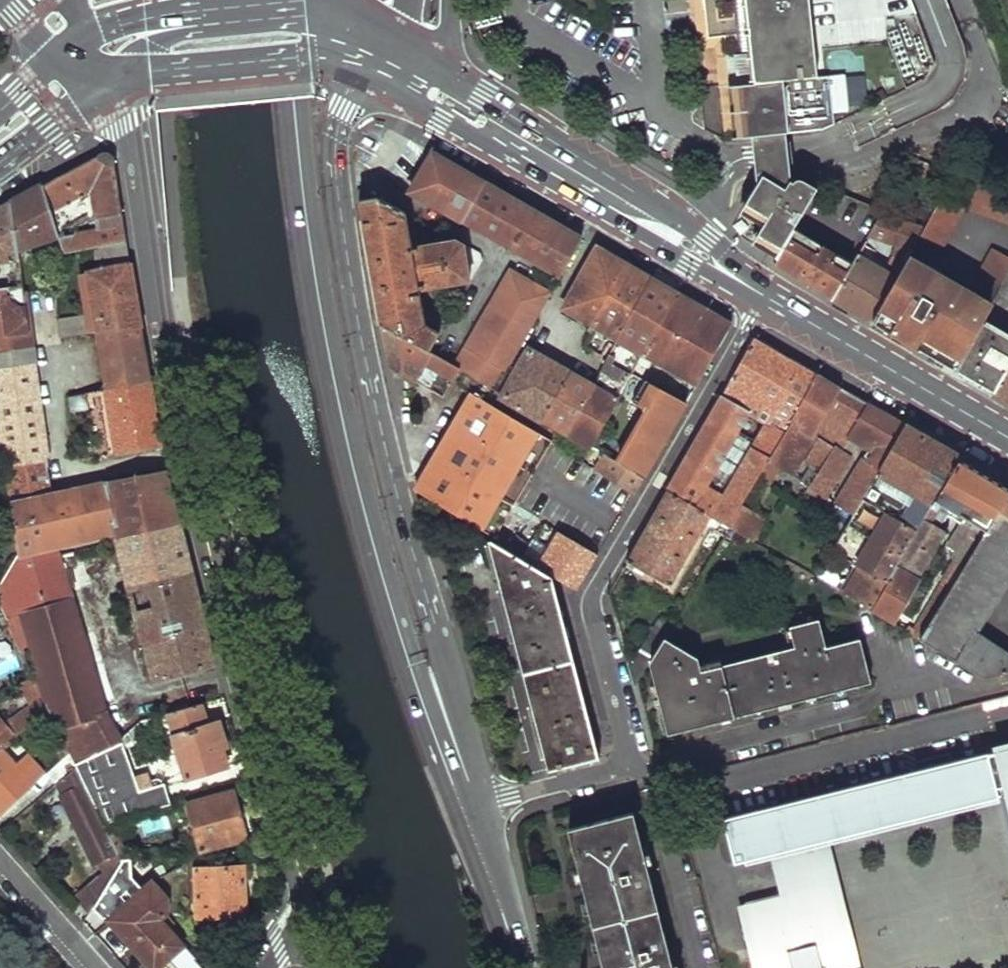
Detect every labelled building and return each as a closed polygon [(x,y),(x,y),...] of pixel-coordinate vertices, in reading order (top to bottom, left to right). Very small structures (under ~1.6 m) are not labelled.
[(698,51),(719,48),(722,74),(727,117),(730,142),(745,140),(750,140),(743,86),(771,83),(769,54),(740,57),(734,0),(693,0),(698,51)] [(740,57),(769,54),(771,83),(743,86),(750,140),(757,139),(790,136),(826,132),(848,122),(862,153),(937,112),(946,105),(953,95),(958,85),(961,78),(963,60),(958,43),(942,0),(734,0),(740,57)] [(790,136),(757,139),(759,158),(763,187),(795,183),(792,154),(790,136)] [(460,169),(432,152),(410,190),(465,219),(486,184),(460,169)] [(71,170),(41,186),(57,235),(63,252),(92,248),(126,243),(123,228),(113,164),(98,155),(71,170)] [(763,187),(747,213),(767,225),(756,244),(778,256),(792,231),(812,198),(802,194),(801,192),(795,194),(795,183),(763,187)] [(540,214),(486,184),(465,219),(560,277),(582,238),(540,214)] [(976,185),(967,208),(1007,223),(1007,221),(1007,196),(976,185)] [(57,235),(41,186),(25,195),(10,203),(16,248),(57,235)] [(365,188),(359,188),(368,241),(381,323),(429,351),(439,333),(424,324),(418,289),(470,281),(483,260),(480,251),(455,239),(410,246),(404,210),(365,188)] [(809,209),(860,230),(868,210),(817,189),(809,209)] [(964,207),(943,196),(923,231),(918,240),(940,252),(964,207)] [(10,203),(0,208),(0,264),(18,260),(16,248),(10,203)] [(851,263),(831,300),(856,315),(871,323),(908,259),(918,240),(923,231),(879,215),(863,242),(878,250),(884,240),(900,248),(887,272),(856,255),(851,263)] [(778,256),(772,266),(793,278),(831,300),(851,263),(792,231),(778,256)] [(129,262),(126,243),(92,248),(96,267),(129,262)] [(612,255),(598,247),(566,309),(594,325),(626,263),(612,255)] [(1007,274),(1007,260),(991,251),(978,275),(1001,287),(1007,274)] [(990,306),(908,259),(871,323),(891,335),(919,351),(954,371),(980,325),(990,306)] [(555,284),(514,260),(460,351),(464,353),(456,367),(458,368),(477,378),(496,389),(503,378),(555,284)] [(96,267),(85,269),(93,315),(85,316),(59,321),(61,338),(140,328),(129,262),(96,267)] [(639,271),(626,263),(594,325),(598,327),(616,337),(619,338),(651,278),(639,271)] [(85,269),(78,270),(85,316),(93,315),(85,269)] [(665,286),(651,278),(619,338),(601,370),(626,383),(631,372),(675,291),(665,286)] [(22,289),(0,292),(0,351),(30,345),(22,289)] [(684,296),(675,291),(631,372),(648,381),(659,361),(696,381),(731,323),(723,318),(684,296)] [(429,351),(381,323),(387,351),(391,366),(443,396),(458,368),(456,367),(429,351)] [(954,371),(979,385),(994,394),(1007,369),(1007,341),(980,325),(954,371)] [(616,337),(598,327),(587,346),(605,356),(616,337)] [(148,381),(140,328),(61,338),(61,340),(62,349),(98,342),(105,390),(148,381)] [(817,375),(754,339),(734,374),(702,430),(686,459),(668,491),(728,526),(740,506),(758,476),(817,375)] [(30,345),(0,351),(0,378),(34,372),(30,345)] [(569,374),(527,350),(509,383),(503,378),(496,389),(489,401),(539,431),(569,374)] [(994,394),(1007,402),(1007,369),(994,394)] [(626,383),(601,370),(592,387),(569,432),(592,445),(626,383)] [(34,372),(0,378),(0,437),(0,438),(4,466),(46,459),(34,372)] [(648,381),(631,372),(626,383),(592,445),(606,453),(615,459),(654,384),(648,381)] [(592,387),(569,374),(539,431),(553,439),(562,428),(569,432),(592,387)] [(828,381),(817,375),(758,476),(767,481),(777,464),(790,471),(809,438),(839,388),(828,381)] [(496,389),(477,378),(416,488),(419,490),(498,537),(553,439),(539,431),(489,401),(496,389)] [(158,446),(148,381),(105,390),(97,391),(99,404),(108,403),(109,416),(101,418),(105,435),(112,434),(115,448),(107,449),(108,456),(158,446)] [(862,401),(839,388),(809,438),(814,441),(804,459),(811,463),(801,482),(820,493),(869,405),(862,401)] [(92,408),(90,392),(68,397),(73,432),(82,430),(79,410),(92,408)] [(108,403),(99,404),(101,418),(109,416),(108,403)] [(898,422),(869,405),(820,493),(815,501),(843,517),(846,511),(852,514),(904,425),(898,422)] [(932,441),(904,425),(852,514),(814,577),(869,610),(959,457),(932,441)] [(112,434),(105,435),(107,449),(115,448),(112,434)] [(643,475),(615,459),(606,453),(596,468),(633,492),(637,485),(643,475)] [(959,457),(869,610),(890,622),(944,528),(937,524),(948,504),(964,513),(946,543),(955,549),(950,558),(954,560),(909,633),(920,640),(1007,492),(1007,486),(990,475),(959,457)] [(52,492),(46,459),(4,466),(8,501),(52,492)] [(175,521),(163,472),(105,483),(117,534),(175,521)] [(117,534),(105,483),(52,492),(8,501),(15,555),(60,546),(117,534)] [(728,526),(668,491),(648,525),(628,561),(667,585),(703,524),(722,536),(728,526)] [(920,640),(982,677),(1007,670),(1007,647),(976,629),(1007,574),(1007,492),(920,640)] [(761,519),(740,506),(728,526),(751,539),(761,519)] [(212,665),(175,521),(117,534),(146,653),(150,651),(157,679),(212,665)] [(597,552),(559,529),(538,563),(577,588),(587,571),(597,552)] [(551,575),(493,543),(522,661),(549,767),(597,757),(551,575)] [(75,556),(63,559),(60,546),(15,555),(0,576),(0,613),(16,645),(28,641),(41,697),(70,755),(74,765),(110,747),(116,742),(67,572),(79,569),(75,556)] [(874,678),(863,636),(828,645),(824,618),(796,625),(801,646),(702,669),(699,658),(662,638),(650,660),(668,730),(874,678)] [(656,620),(629,664),(635,685),(650,660),(662,638),(669,628),(656,620)] [(207,727),(199,705),(168,714),(175,738),(174,739),(185,778),(227,766),(215,724),(207,727)] [(0,726),(0,751),(2,750),(12,741),(0,726)] [(132,745),(128,731),(116,742),(110,747),(74,765),(76,769),(102,823),(167,804),(160,781),(156,778),(151,777),(146,782),(147,787),(134,791),(122,748),(132,745)] [(723,818),(734,863),(769,854),(779,895),(737,905),(753,967),(861,967),(830,843),(1006,799),(1007,805),(1007,747),(723,818)] [(2,750),(0,751),(0,811),(42,777),(25,757),(14,766),(2,750)] [(74,765),(70,755),(48,773),(56,786),(76,769),(74,765)] [(102,823),(76,769),(56,786),(61,796),(58,798),(87,861),(93,857),(98,870),(71,895),(87,914),(89,910),(107,884),(122,862),(102,823)] [(233,799),(231,792),(188,805),(201,850),(245,838),(233,799)] [(239,797),(233,799),(245,838),(254,835),(247,809),(242,810),(239,797)] [(633,812),(567,828),(572,849),(601,967),(671,967),(633,812)] [(143,836),(170,830),(167,816),(140,822),(143,836)] [(226,861),(226,866),(243,866),(243,879),(247,879),(246,861),(226,861)] [(226,866),(193,867),(195,918),(245,916),(243,879),(243,866),(226,866)] [(107,884),(89,910),(110,922),(153,967),(156,967),(181,944),(159,920),(166,913),(164,897),(150,882),(129,899),(107,884)] [(191,954),(181,944),(156,967),(175,967),(191,954)]
